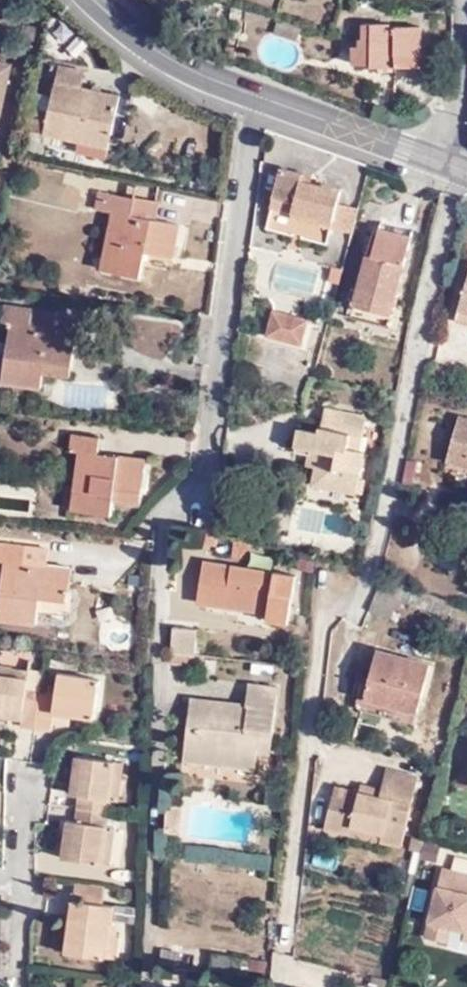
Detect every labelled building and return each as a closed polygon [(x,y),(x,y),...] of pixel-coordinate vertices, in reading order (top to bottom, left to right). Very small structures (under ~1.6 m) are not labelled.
[(302,26),(278,20),(274,34),(298,40),(302,26)] [(411,60),(425,60),(424,27),(399,27),(390,27),(390,24),(365,25),(365,39),(361,39),(361,46),(353,47),(353,65),(373,66),(373,68),(411,67),(411,60)] [(2,117),(14,63),(0,60),(0,117),(2,117)] [(80,137),(112,143),(121,95),(82,88),(86,71),(58,66),(49,113),(37,110),(33,132),(79,141),(80,137)] [(109,158),(112,143),(80,137),(79,141),(77,151),(109,158)] [(333,222),(338,204),(342,189),(324,185),(324,187),(304,183),(300,182),(302,174),(280,169),(271,205),(333,222)] [(133,214),(136,199),(100,192),(97,210),(113,213),(102,270),(140,278),(145,252),(173,258),(180,224),(156,219),(133,214)] [(160,203),(136,199),(133,214),(156,219),(160,203)] [(352,233),(358,209),(338,204),(333,222),(332,228),(352,233)] [(380,228),(379,233),(412,241),(413,236),(380,228)] [(412,241),(379,233),(373,256),(367,254),(353,305),(386,314),(391,295),(397,296),(412,241)] [(329,281),(339,284),(342,270),(333,267),(329,281)] [(459,309),(456,321),(466,324),(466,280),(459,309)] [(72,367),(77,333),(56,329),(30,325),(33,309),(5,304),(2,322),(11,324),(8,343),(0,342),(0,382),(42,388),(44,373),(46,363),(72,367)] [(30,325),(56,329),(58,313),(33,309),(30,325)] [(308,320),(274,312),(269,336),(302,344),(308,320)] [(70,377),(72,367),(46,363),(44,373),(70,377)] [(288,398),(298,401),(301,389),(292,386),(288,398)] [(349,432),(363,435),(367,416),(325,409),(321,433),(300,429),(296,448),(308,449),(318,451),(315,468),(312,486),(357,494),(364,451),(361,450),(346,447),(349,432)] [(460,416),(446,463),(466,469),(466,418),(460,416)] [(361,450),(363,435),(349,432),(346,447),(361,450)] [(74,487),(71,510),(112,515),(114,500),(142,504),(148,458),(98,452),(100,437),(72,433),(69,451),(78,453),(74,487)] [(318,451),(308,449),(305,466),(315,468),(318,451)] [(63,508),(71,510),(74,487),(66,485),(63,508)] [(27,546),(0,543),(0,560),(4,561),(0,602),(0,620),(38,624),(41,597),(68,600),(71,567),(48,564),(25,562),(27,546)] [(49,549),(27,546),(25,562),(48,564),(49,549)] [(276,571),(230,565),(225,601),(255,605),(253,619),(269,622),(276,571)] [(452,607),(448,616),(466,623),(466,613),(452,607)] [(171,654),(195,656),(198,629),(173,627),(171,654)] [(364,698),(418,714),(432,664),(377,649),(364,698)] [(35,730),(40,689),(28,687),(31,670),(0,666),(0,709),(25,712),(24,720),(23,728),(35,730)] [(40,689),(35,730),(50,731),(53,714),(54,705),(77,708),(76,716),(96,719),(101,678),(59,673),(56,691),(40,689)] [(184,756),(256,768),(258,750),(260,735),(273,737),(279,687),(251,684),(248,707),(191,700),(184,756)] [(416,724),(418,714),(364,698),(361,709),(416,724)] [(54,705),(53,714),(76,716),(77,708),(54,705)] [(24,720),(25,712),(0,709),(0,717),(24,720)] [(271,752),(273,737),(260,735),(258,750),(271,752)] [(78,795),(76,808),(109,813),(111,800),(115,761),(75,756),(72,784),(79,785),(78,795)] [(256,771),(256,768),(184,756),(183,763),(256,771)] [(115,761),(111,800),(120,801),(125,762),(115,761)] [(380,797),(359,791),(335,786),(324,829),(349,835),(351,826),(383,834),(381,843),(401,848),(419,777),(387,769),(382,788),(380,797)] [(361,783),(359,791),(380,797),(382,788),(361,783)] [(70,794),(78,795),(79,785),(72,784),(70,794)] [(165,833),(180,835),(183,806),(168,805),(165,833)] [(107,826),(109,813),(76,809),(74,821),(73,831),(65,830),(62,859),(102,863),(107,826)] [(73,831),(74,821),(67,820),(65,830),(73,831)] [(116,827),(107,826),(102,863),(111,865),(116,827)] [(351,826),(349,835),(381,843),(383,834),(351,826)] [(269,875),(271,851),(188,846),(187,860),(209,861),(209,871),(269,875)] [(445,868),(428,937),(450,943),(454,925),(466,929),(466,874),(445,868)] [(106,886),(75,882),(73,900),(79,901),(102,905),(106,886)] [(138,901),(139,889),(120,887),(119,898),(138,901)] [(79,901),(73,900),(72,900),(69,925),(75,926),(79,901)] [(116,906),(102,905),(79,901),(75,926),(69,925),(64,953),(106,958),(111,919),(114,920),(116,906)] [(111,919),(106,958),(117,960),(121,936),(118,936),(120,920),(114,920),(111,919)] [(211,955),(209,972),(231,974),(233,957),(211,955)] [(231,974),(248,977),(251,960),(233,957),(231,974)] [(389,982),(371,977),(368,986),(388,986),(389,982)]
